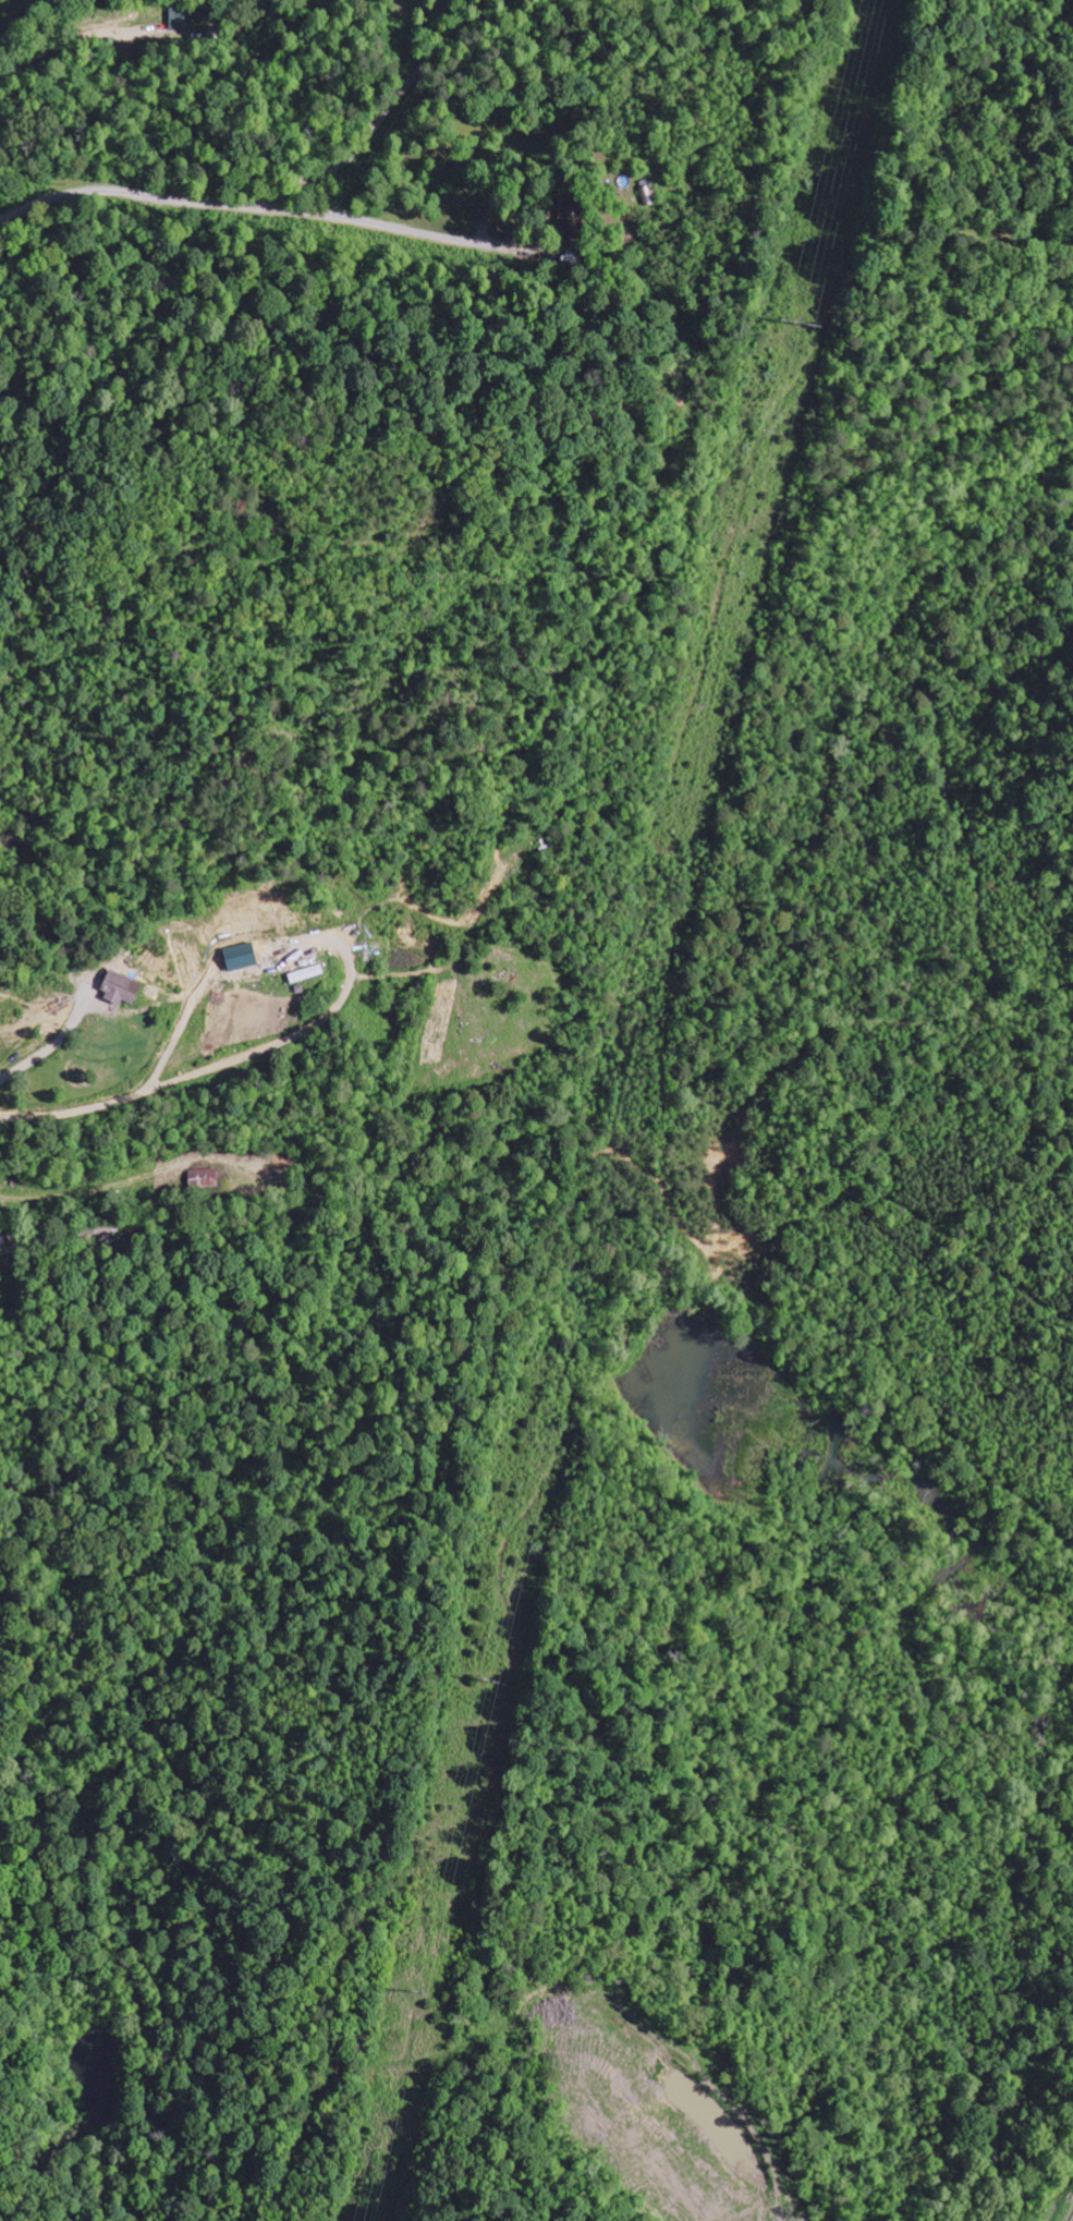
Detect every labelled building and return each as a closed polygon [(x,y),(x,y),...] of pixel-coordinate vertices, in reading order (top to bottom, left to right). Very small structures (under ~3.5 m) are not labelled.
[(171,30),(194,30),(193,8),(171,8),(171,30)] [(224,948),(228,972),(258,966),(254,942),(224,948)] [(133,1005),(141,982),(108,971),(100,995),(122,1003),(123,1001),(133,1005)] [(219,1187),(216,1167),(188,1171),(191,1191),(219,1187)]
